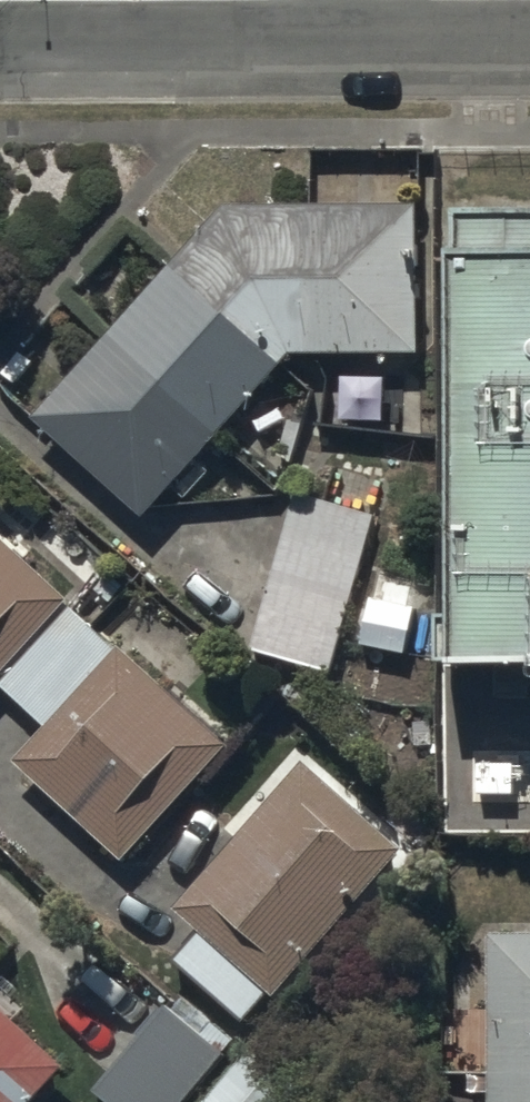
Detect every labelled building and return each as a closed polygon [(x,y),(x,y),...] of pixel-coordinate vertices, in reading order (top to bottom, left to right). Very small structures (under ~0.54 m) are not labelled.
[(410,216),(217,216),(33,435),(143,527),(265,381),(409,381),(410,216)] [(463,271),(461,682),(529,682),(529,227),(472,227),(472,271),(463,271)] [(257,666),(330,687),(378,517),(304,496),(257,666)] [(118,663),(67,615),(74,608),(0,540),(0,687),(51,735),(18,771),(123,869),(228,757),(123,658),(118,663)] [(261,1010),(267,1016),(403,870),(303,776),(166,922),(193,947),(168,973),(236,1037),(261,1010)] [(491,943),(490,1101),(529,1101),(529,944),(491,943)] [(99,1100),(101,1101),(187,1101),(225,1061),(177,1016),(99,1100)] [(62,1077),(0,1019),(0,1101),(38,1101),(62,1077)] [(219,1101),(302,1101),(313,1091),(268,1050),(219,1101)]
